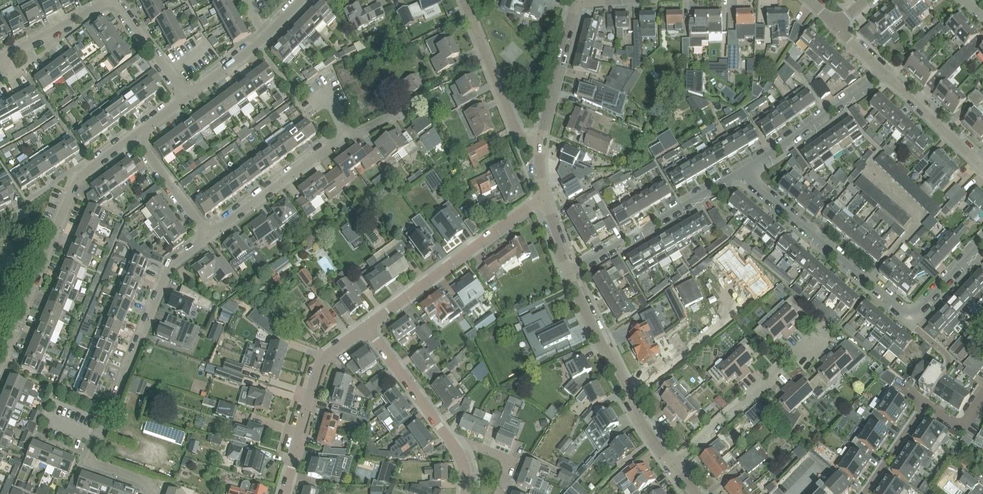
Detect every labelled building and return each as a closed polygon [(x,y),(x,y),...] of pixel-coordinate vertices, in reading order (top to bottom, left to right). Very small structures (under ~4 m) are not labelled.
[(20,6),(22,9),(26,17),(25,18),(28,22),(30,26),(42,20),(39,16),(37,11),(42,9),(43,9),(38,0),(30,0),(31,0),(20,6)] [(38,0),(43,9),(42,9),(44,13),(47,18),(58,11),(54,3),(59,0),(39,0),(38,0)] [(59,0),(63,9),(75,3),(73,0),(59,0)] [(159,0),(148,0),(138,5),(140,9),(143,7),(147,13),(161,5),(159,0)] [(216,2),(213,4),(218,14),(233,6),(229,0),(221,0),(216,2)] [(398,11),(405,28),(414,24),(413,21),(424,16),(423,13),(433,9),(433,7),(442,3),(441,0),(416,0),(418,4),(408,8),(407,7),(398,11)] [(545,3),(534,0),(528,0),(526,5),(519,3),(520,0),(503,0),(501,8),(510,11),(515,12),(515,13),(539,20),(545,3)] [(906,4),(901,8),(905,13),(907,15),(917,27),(918,27),(918,28),(923,24),(918,18),(917,16),(921,12),(927,7),(923,2),(921,0),(902,0),(906,4)] [(320,2),(311,11),(323,22),(327,26),(335,17),(332,14),(320,2)] [(368,24),(376,20),(385,16),(379,4),(362,12),(358,4),(344,11),(351,25),(354,23),(358,31),(368,26),(368,24)] [(881,13),(880,14),(892,28),(902,19),(903,19),(890,4),(889,5),(890,6),(886,9),(885,8),(881,12),(881,13)] [(161,5),(147,13),(150,19),(147,21),(148,25),(156,21),(171,13),(171,12),(166,14),(161,5)] [(21,20),(25,18),(22,9),(20,6),(15,9),(13,6),(2,12),(4,15),(10,26),(9,26),(14,35),(25,29),(21,20)] [(218,14),(223,23),(241,14),(240,11),(236,13),(233,6),(218,14)] [(738,26),(736,26),(737,41),(745,41),(745,38),(756,37),(756,25),(754,25),(754,22),(754,12),(752,12),(752,10),(745,10),(745,12),(737,12),(738,26)] [(315,30),(323,22),(311,11),(303,19),(315,30)] [(779,41),(778,11),(767,11),(768,28),(772,28),(773,46),(779,46),(779,41)] [(789,27),(789,11),(778,11),(779,41),(789,40),(789,27)] [(176,22),(171,13),(156,21),(160,27),(156,28),(158,32),(176,22)] [(684,32),(683,23),(683,13),(674,14),(673,13),(670,13),(669,14),(667,14),(668,32),(675,32),(675,33),(684,32)] [(709,13),(695,13),(695,17),(689,17),(690,39),(693,39),(694,49),(702,48),(702,41),(709,41),(709,35),(709,13)] [(722,13),(709,13),(709,36),(723,35),(722,23),(722,13)] [(223,23),(228,33),(243,25),(239,19),(243,17),(241,14),(223,23)] [(641,22),(634,22),(635,60),(635,70),(647,59),(643,59),(642,38),(649,38),(649,32),(656,32),(655,14),(640,15),(641,22)] [(872,35),(866,40),(871,45),(876,41),(877,41),(876,42),(880,47),(881,46),(882,47),(892,39),(886,32),(892,28),(880,14),(879,15),(878,14),(874,18),(874,19),(870,22),(870,21),(869,22),(870,23),(871,25),(875,29),(871,33),(870,32),(870,33),(872,35)] [(950,31),(956,37),(969,25),(968,24),(969,23),(965,19),(963,19),(960,15),(961,15),(960,14),(945,28),(941,23),(932,31),(936,36),(941,32),(945,36),(950,31)] [(9,38),(6,33),(4,29),(9,26),(10,26),(4,15),(0,17),(0,42),(9,38)] [(586,23),(587,23),(584,34),(597,38),(604,40),(605,35),(598,33),(600,28),(602,18),(594,15),(594,16),(592,24),(586,22),(586,23)] [(629,30),(629,25),(629,15),(629,16),(617,16),(617,15),(617,30),(617,38),(622,38),(622,30),(629,30)] [(912,31),(917,27),(907,15),(903,19),(902,19),(912,31)] [(84,26),(94,41),(99,37),(114,26),(112,24),(111,25),(110,23),(108,24),(104,19),(99,23),(95,18),(84,26)] [(303,19),(296,27),(307,38),(312,43),(320,35),(319,34),(315,30),(303,19)] [(176,22),(158,32),(159,35),(163,33),(166,39),(181,31),(176,22)] [(793,43),(804,27),(797,23),(795,24),(789,40),(793,43)] [(246,32),(243,25),(228,33),(233,43),(252,33),(250,30),(246,32)] [(766,25),(756,25),(757,41),(766,40),(766,25)] [(969,25),(956,37),(965,47),(970,43),(979,34),(978,34),(974,31),(975,30),(971,25),(969,26),(969,25)] [(115,29),(114,26),(99,37),(94,41),(101,50),(118,37),(114,33),(116,31),(115,29)] [(299,47),(307,38),(296,27),(288,35),(299,47)] [(802,30),(795,41),(794,44),(805,54),(819,39),(811,31),(807,35),(802,30)] [(181,31),(166,39),(170,46),(166,48),(168,51),(186,41),(181,31)] [(439,51),(441,56),(432,60),(438,73),(456,64),(453,58),(459,55),(452,40),(448,42),(444,34),(427,43),(432,52),(434,51),(435,53),(439,51)] [(596,43),(597,38),(584,34),(580,46),(598,50),(602,51),(603,46),(596,43)] [(288,35),(280,43),(291,55),(299,47),(288,35)] [(931,40),(927,36),(915,48),(919,53),(931,40)] [(106,47),(112,56),(127,45),(126,43),(125,43),(123,41),(122,42),(118,37),(101,50),(106,47)] [(819,39),(805,54),(814,63),(819,58),(828,48),(819,39)] [(283,63),(291,55),(280,43),(271,52),(283,63)] [(953,58),(957,62),(957,61),(958,62),(967,54),(974,47),(970,43),(965,47),(954,57),(953,58)] [(129,47),(127,45),(112,56),(107,60),(114,69),(132,56),(128,51),(130,50),(128,47),(129,47)] [(580,46),(577,58),(595,62),(598,50),(580,46)] [(729,47),(728,71),(739,71),(739,47),(729,47)] [(962,67),(978,51),(974,47),(967,54),(958,62),(961,65),(962,67)] [(616,55),(635,60),(634,48),(627,48),(627,52),(618,50),(616,55)] [(828,48),(819,58),(814,63),(819,67),(823,62),(827,66),(837,56),(828,48)] [(346,55),(351,53),(349,49),(339,54),(341,58),(346,55)] [(85,69),(78,59),(72,51),(66,55),(65,54),(63,55),(63,54),(60,56),(75,76),(85,69)] [(911,61),(904,68),(905,68),(906,68),(909,71),(909,72),(913,76),(915,76),(928,64),(917,54),(911,61)] [(53,65),(62,78),(66,82),(75,76),(60,56),(58,58),(59,58),(57,60),(58,62),(53,65)] [(837,56),(827,66),(823,71),(827,75),(832,70),(836,74),(831,79),(832,79),(846,64),(837,56)] [(796,64),(789,57),(786,61),(793,67),(796,64)] [(595,62),(577,58),(574,69),(598,75),(601,63),(595,62)] [(944,76),(952,67),(957,62),(953,58),(948,63),(939,72),(944,76)] [(709,64),(708,71),(727,84),(728,61),(719,60),(719,64),(709,64)] [(961,65),(958,62),(957,61),(957,62),(952,67),(944,76),(948,80),(957,71),(956,71),(961,65)] [(796,64),(793,67),(800,74),(803,70),(796,64)] [(855,71),(854,72),(846,64),(832,79),(833,80),(836,83),(841,78),(845,82),(848,85),(856,80),(851,76),(855,72),(855,71)] [(928,64),(915,76),(916,77),(916,79),(920,83),(921,82),(925,85),(924,86),(925,87),(927,85),(938,73),(928,64)] [(44,68),(42,70),(53,84),(62,78),(53,65),(48,69),(47,67),(45,69),(44,68)] [(253,70),(265,86),(274,78),(265,65),(259,70),(257,67),(253,70)] [(795,73),(786,65),(778,74),(781,77),(785,72),(791,77),(795,73)] [(614,67),(606,86),(622,93),(635,72),(614,67)] [(53,84),(42,70),(40,71),(40,72),(38,73),(40,75),(34,79),(44,92),(53,84)] [(153,70),(137,82),(140,86),(151,101),(153,100),(153,99),(155,97),(153,96),(159,92),(154,86),(161,80),(153,70)] [(252,75),(246,79),(256,92),(260,97),(269,91),(265,86),(253,70),(250,73),(252,75)] [(688,73),(687,92),(702,96),(703,73),(688,73)] [(773,74),(768,82),(772,85),(778,77),(773,74)] [(814,81),(808,74),(804,77),(809,84),(814,81)] [(458,108),(470,101),(468,95),(479,90),(473,77),(464,81),(456,84),(460,91),(456,93),(456,95),(453,97),(458,108)] [(406,96),(423,88),(420,81),(415,83),(414,82),(413,83),(411,78),(404,81),(406,87),(403,89),(406,96)] [(256,92),(246,79),(240,83),(239,81),(235,84),(247,99),(256,92)] [(817,82),(811,86),(821,100),(832,92),(823,80),(818,84),(817,82)] [(621,94),(605,87),(592,81),(590,88),(588,88),(583,86),(581,86),(580,89),(577,89),(575,95),(575,96),(583,98),(583,100),(602,108),(603,107),(604,104),(617,108),(621,94)] [(128,89),(140,105),(145,102),(146,104),(148,102),(149,103),(151,101),(140,86),(137,82),(128,89)] [(767,93),(772,85),(768,82),(763,89),(763,90),(767,93)] [(935,93),(933,95),(934,96),(935,95),(938,99),(938,100),(942,104),(944,104),(956,91),(947,82),(946,82),(940,88),(935,93)] [(758,98),(763,90),(763,89),(753,83),(752,96),(758,98)] [(233,89),(228,93),(237,106),(241,111),(250,104),(247,99),(235,84),(231,86),(233,89)] [(794,93),(797,98),(805,110),(815,103),(815,104),(816,103),(804,86),(794,93)] [(126,87),(117,93),(122,100),(133,115),(135,113),(134,112),(136,111),(135,109),(140,105),(128,89),(126,87)] [(24,90),(21,91),(30,107),(33,112),(46,105),(42,100),(40,101),(39,98),(33,88),(28,91),(26,89),(24,91),(24,90)] [(981,95),(976,90),(968,99),(973,104),(981,95)] [(18,96),(13,99),(20,113),(23,118),(33,112),(30,107),(21,91),(19,92),(19,93),(17,94),(18,96)] [(956,91),(944,104),(945,105),(945,106),(949,110),(950,110),(953,113),(953,114),(953,115),(967,101),(956,91)] [(217,97),(228,113),(237,106),(228,93),(222,97),(220,94),(217,97)] [(794,93),(784,100),(788,105),(796,117),(805,110),(797,98),(794,93)] [(981,95),(973,104),(977,108),(982,102),(982,97),(981,95)] [(707,101),(693,96),(701,111),(709,106),(707,101)] [(765,96),(756,102),(759,106),(768,101),(765,96)] [(870,115),(874,120),(888,105),(879,97),(880,97),(879,96),(871,106),(875,110),(870,115)] [(232,118),(228,113),(217,97),(213,100),(215,102),(209,106),(223,124),(232,118)] [(4,101),(1,102),(10,118),(13,123),(23,118),(20,113),(13,99),(8,102),(6,100),(4,101)] [(122,100),(112,107),(122,119),(127,115),(128,117),(130,116),(133,115),(122,100)] [(796,117),(788,105),(784,100),(784,101),(783,100),(774,106),(778,112),(786,124),(796,117)] [(0,124),(3,129),(3,130),(14,124),(13,123),(10,118),(1,102),(0,103),(0,123),(0,124)] [(100,109),(103,114),(114,128),(116,127),(116,126),(118,125),(117,123),(122,119),(112,107),(109,102),(100,109)] [(749,107),(752,111),(759,106),(756,102),(749,107)] [(483,104),(474,109),(465,113),(477,138),(494,130),(488,118),(486,114),(488,113),(483,104)] [(897,113),(888,105),(874,120),(875,120),(876,119),(884,127),(897,113)] [(60,113),(62,117),(70,111),(72,110),(69,106),(60,113)] [(209,106),(204,111),(202,108),(198,111),(210,126),(213,131),(223,124),(209,106)] [(786,124),(778,112),(774,106),(773,106),(778,112),(773,116),(769,111),(765,114),(765,115),(768,119),(776,131),(786,124)] [(962,123),(963,124),(964,123),(967,126),(967,127),(971,131),(973,131),(973,132),(982,121),(982,117),(975,109),(969,116),(962,123)] [(575,110),(566,130),(587,139),(584,145),(607,155),(613,140),(585,128),(591,116),(575,110)] [(743,110),(740,112),(732,117),(734,122),(740,118),(742,122),(748,118),(743,110)] [(201,133),(210,126),(198,111),(195,113),(196,116),(191,120),(201,133)] [(897,113),(884,127),(887,123),(892,128),(890,130),(894,134),(896,131),(906,121),(902,118),(903,117),(903,115),(900,111),(898,112),(897,113)] [(276,112),(272,115),(276,121),(281,117),(279,115),(276,112)] [(112,130),(114,128),(103,114),(94,120),(103,133),(108,129),(109,131),(111,129),(112,130)] [(776,131),(768,119),(765,115),(755,121),(759,126),(758,126),(766,138),(767,138),(776,131)] [(867,125),(866,123),(860,115),(855,119),(862,128),(867,125)] [(423,116),(412,124),(413,125),(416,129),(413,131),(420,141),(416,144),(413,141),(417,148),(419,150),(424,156),(442,142),(429,124),(423,116)] [(726,126),(734,122),(732,117),(724,122),(726,126)] [(56,118),(47,124),(50,128),(59,122),(56,118)] [(840,127),(849,138),(852,143),(862,136),(859,131),(856,127),(851,119),(850,119),(850,120),(840,127)] [(94,120),(85,127),(96,142),(98,140),(97,140),(100,138),(98,136),(103,133),(94,120)] [(201,133),(191,120),(185,124),(183,122),(180,124),(191,140),(201,133)] [(297,128),(306,142),(316,134),(306,121),(297,128)] [(915,129),(914,129),(906,121),(896,131),(905,139),(915,129)] [(973,132),(974,132),(974,134),(978,138),(979,138),(982,140),(982,141),(982,142),(982,141),(982,121),(973,132)] [(96,142),(85,127),(82,123),(80,124),(78,126),(73,131),(84,147),(90,143),(91,144),(93,143),(94,144),(96,142)] [(178,129),(173,134),(182,147),(186,151),(195,145),(194,144),(191,140),(180,124),(176,127),(178,129)] [(746,124),(739,129),(748,145),(758,140),(759,140),(752,127),(750,128),(749,126),(747,126),(746,124)] [(712,131),(709,127),(701,131),(704,136),(712,131)] [(831,133),(839,145),(843,150),(852,143),(849,138),(840,127),(831,133)] [(904,140),(899,145),(904,149),(909,153),(909,152),(914,147),(923,137),(920,134),(922,132),(922,130),(918,127),(916,127),(914,129),(915,129),(905,139),(904,140)] [(297,128),(287,135),(297,148),(306,142),(297,128)] [(733,132),(736,136),(731,139),(738,152),(739,153),(741,153),(745,151),(745,149),(745,148),(748,145),(739,129),(733,132)] [(876,135),(869,129),(865,133),(872,139),(876,135)] [(408,155),(417,148),(413,141),(408,145),(397,131),(387,138),(387,139),(397,152),(396,152),(398,153),(403,149),(408,155)] [(831,133),(821,141),(832,158),(843,150),(839,145),(831,133)] [(182,147),(173,134),(167,138),(165,135),(162,138),(173,154),(182,147)] [(717,140),(728,158),(738,152),(731,139),(727,134),(717,140)] [(287,135),(278,142),(288,155),(297,148),(287,135)] [(660,142),(660,143),(665,152),(678,145),(673,135),(660,142)] [(876,135),(872,139),(879,145),(882,142),(876,135)] [(925,136),(923,137),(914,147),(923,156),(933,145),(932,145),(929,142),(930,141),(930,139),(927,136),(925,136)] [(387,139),(387,138),(386,137),(375,145),(386,159),(381,163),(385,169),(395,161),(391,156),(396,152),(397,152),(387,139)] [(173,154),(162,138),(158,141),(160,143),(154,147),(164,161),(173,154)] [(61,146),(71,161),(74,159),(73,159),(75,157),(74,155),(80,152),(71,139),(61,146)] [(717,164),(728,158),(717,140),(720,146),(710,151),(708,147),(707,147),(717,164)] [(685,150),(693,146),(690,141),(682,146),(685,150)] [(811,147),(820,159),(824,164),(832,158),(821,141),(811,147)] [(279,162),(288,155),(278,142),(269,149),(279,162)] [(489,153),(483,142),(465,151),(471,162),(474,167),(478,165),(476,160),(489,153)] [(660,143),(650,149),(655,158),(665,152),(660,143)] [(887,157),(887,158),(893,152),(886,145),(883,149),(886,152),(883,154),(887,157)] [(61,146),(52,152),(60,165),(65,161),(66,163),(69,162),(71,161),(61,146)] [(39,153),(52,173),(55,172),(54,171),(56,170),(55,168),(60,165),(52,152),(48,147),(39,153)] [(357,147),(345,155),(355,168),(361,163),(366,171),(380,161),(370,148),(362,154),(357,147)] [(566,147),(562,156),(563,156),(562,159),(560,162),(562,163),(568,165),(569,173),(593,171),(593,168),(579,162),(577,161),(581,153),(566,147)] [(697,153),(700,158),(707,170),(717,164),(707,147),(697,153)] [(824,165),(824,164),(820,159),(811,147),(802,154),(802,153),(801,154),(810,166),(814,172),(824,165)] [(279,162),(269,149),(260,156),(270,169),(279,162)] [(863,158),(867,161),(873,154),(869,151),(863,158)] [(939,152),(929,162),(934,167),(924,177),(928,181),(929,179),(949,159),(946,156),(946,154),(942,151),(940,152),(939,152)] [(33,164),(41,177),(46,174),(47,176),(50,174),(50,175),(52,173),(39,153),(29,159),(33,164)] [(874,162),(878,166),(887,157),(883,154),(882,153),(874,162)] [(354,179),(349,172),(355,168),(345,155),(334,163),(338,168),(330,174),(341,189),(354,179)] [(261,175),(270,169),(260,156),(251,162),(261,175)] [(801,157),(796,161),(803,171),(808,167),(801,157)] [(878,166),(883,170),(891,161),(887,158),(887,157),(878,166)] [(128,160),(119,167),(128,180),(137,173),(139,175),(146,170),(137,158),(130,163),(128,160)] [(697,176),(689,164),(686,158),(675,164),(679,170),(686,182),(697,176)] [(697,176),(707,170),(700,158),(690,164),(686,158),(689,164),(697,176)] [(20,165),(33,186),(35,185),(35,184),(37,182),(36,181),(41,177),(33,164),(29,159),(19,165),(20,165)] [(952,162),(949,159),(929,179),(928,181),(925,184),(934,192),(942,184),(941,183),(945,178),(950,182),(960,171),(956,168),(957,167),(957,165),(954,162),(952,162)] [(857,170),(860,173),(867,166),(863,162),(861,160),(854,166),(857,170)] [(922,172),(929,165),(928,164),(923,160),(921,163),(917,166),(923,171),(922,172)] [(883,170),(887,174),(895,165),(891,161),(883,170)] [(251,162),(241,169),(251,182),(261,175),(251,162)] [(900,170),(904,174),(907,177),(911,173),(899,162),(896,166),(900,170)] [(476,182),(479,189),(512,173),(510,169),(510,168),(509,165),(508,165),(507,163),(498,168),(491,171),(493,176),(486,179),(485,177),(476,182)] [(686,182),(679,170),(675,164),(664,171),(667,178),(669,177),(676,189),(677,189),(676,188),(686,182)] [(33,186),(20,165),(10,172),(22,190),(27,186),(28,188),(31,187),(33,186)] [(643,169),(645,173),(653,169),(650,165),(643,169)] [(887,174),(891,178),(900,170),(896,166),(895,165),(887,174)] [(119,187),(128,180),(119,167),(109,173),(119,187)] [(241,169),(232,176),(242,189),(251,182),(241,169)] [(637,178),(645,173),(643,169),(634,174),(637,178)] [(803,178),(801,177),(794,170),(779,187),(780,188),(780,187),(789,195),(798,184),(803,178)] [(854,180),(860,173),(857,170),(851,177),(854,180)] [(896,182),(904,174),(900,170),(891,178),(896,182)] [(434,171),(425,177),(424,178),(434,192),(444,185),(434,171)] [(562,184),(563,187),(565,189),(564,190),(569,198),(583,190),(578,182),(580,181),(580,182),(593,174),(593,171),(569,173),(569,180),(563,183),(562,184)] [(622,171),(613,176),(616,181),(620,179),(624,176),(622,171)] [(809,175),(816,182),(819,178),(812,171),(809,175)] [(124,193),(119,187),(109,173),(100,180),(110,193),(115,189),(119,194),(120,196),(124,193)] [(418,173),(414,176),(419,182),(424,178),(425,177),(422,174),(418,173)] [(501,194),(518,186),(516,182),(516,181),(515,178),(514,177),(512,173),(479,189),(482,196),(492,191),(491,190),(498,187),(501,194)] [(319,175),(309,182),(319,197),(325,193),(330,200),(343,191),(341,189),(330,174),(323,180),(319,175)] [(624,176),(620,179),(623,183),(631,178),(628,174),(624,176)] [(844,174),(839,181),(840,183),(844,186),(848,180),(844,174)] [(896,182),(900,187),(908,178),(907,177),(904,174),(896,182)] [(9,175),(0,180),(0,207),(2,211),(4,209),(6,207),(5,205),(11,203),(8,196),(14,193),(10,185),(14,183),(9,175)] [(190,176),(180,183),(184,188),(193,181),(192,180),(190,176)] [(232,176),(223,183),(233,196),(242,189),(232,176)] [(854,185),(859,189),(866,180),(861,176),(854,185)] [(833,177),(830,180),(837,186),(840,183),(839,181),(833,177)] [(819,178),(816,182),(823,188),(827,184),(819,178)] [(913,182),(908,178),(900,187),(904,191),(913,182)] [(616,181),(612,183),(614,188),(623,183),(620,179),(616,181)] [(91,187),(93,190),(87,195),(89,206),(96,208),(106,201),(104,198),(110,193),(100,180),(91,187)] [(866,180),(859,189),(863,192),(870,184),(866,180)] [(666,181),(664,183),(654,189),(661,201),(671,195),(672,195),(670,193),(672,192),(666,181)] [(314,201),(319,197),(309,182),(298,190),(303,197),(296,202),(302,210),(307,217),(316,211),(313,206),(316,204),(314,201)] [(904,191),(909,195),(917,186),(913,182),(904,191)] [(224,203),(233,196),(223,183),(214,189),(224,203)] [(798,202),(807,192),(810,189),(805,185),(802,188),(798,184),(789,195),(798,202)] [(875,187),(870,184),(863,192),(868,196),(875,187)] [(951,201),(962,189),(956,184),(946,196),(951,201)] [(156,185),(151,189),(155,194),(160,190),(156,185)] [(857,191),(850,185),(847,189),(854,195),(857,191)] [(506,203),(522,196),(521,194),(522,193),(521,190),(519,190),(518,186),(501,194),(485,201),(488,208),(489,208),(497,204),(497,202),(504,199),(506,203)] [(909,195),(913,199),(921,190),(917,186),(909,195)] [(880,191),(875,187),(868,196),(870,198),(872,200),(880,191)] [(224,203),(214,189),(205,196),(215,209),(224,203)] [(594,198),(598,195),(595,189),(585,195),(589,201),(594,198)] [(661,201),(654,189),(643,195),(651,207),(661,201)] [(967,195),(962,189),(951,201),(946,206),(951,210),(952,211),(967,195)] [(982,203),(982,193),(979,189),(969,200),(974,205),(965,213),(969,217),(982,203)] [(607,190),(600,194),(603,198),(609,194),(607,190)] [(807,210),(816,200),(821,194),(816,190),(812,196),(807,192),(798,202),(807,210)] [(913,199),(917,203),(926,195),(921,190),(913,199)] [(884,195),(880,191),(872,200),(877,204),(884,195)] [(863,192),(860,196),(867,202),(870,198),(868,196),(863,192)] [(739,212),(748,202),(739,194),(739,193),(729,204),(735,209),(731,213),(735,217),(739,212)] [(651,207),(643,195),(633,201),(641,213),(651,207)] [(889,199),(884,195),(877,204),(878,204),(881,208),(889,199)] [(917,203),(922,207),(930,199),(926,195),(917,203)] [(215,209),(205,196),(195,203),(205,217),(215,209)] [(153,217),(166,207),(159,198),(146,207),(153,217)] [(872,200),(870,198),(867,202),(875,208),(878,204),(877,204),(872,200)] [(275,213),(270,217),(275,224),(279,229),(287,223),(286,221),(296,213),(286,199),(272,209),(275,213)] [(821,203),(816,200),(807,210),(816,218),(816,219),(830,203),(825,199),(821,203)] [(893,203),(889,199),(881,208),(886,211),(893,203)] [(922,207),(926,212),(934,203),(930,199),(922,207)] [(488,208),(485,201),(480,204),(483,211),(488,208)] [(630,219),(641,213),(633,201),(623,207),(630,219)] [(832,206),(830,209),(823,217),(824,217),(824,216),(833,224),(841,213),(845,208),(837,201),(833,206),(832,206)] [(757,209),(748,202),(739,212),(748,220),(757,209)] [(443,208),(445,210),(447,212),(433,223),(443,237),(446,235),(451,241),(463,232),(454,220),(460,216),(450,203),(443,208)] [(893,203),(886,211),(890,215),(898,206),(893,203)] [(938,207),(934,203),(926,212),(930,216),(938,207)] [(969,217),(973,221),(981,212),(982,214),(982,203),(969,217)] [(575,225),(591,215),(594,213),(595,213),(592,209),(590,207),(587,209),(585,204),(580,207),(568,214),(568,215),(569,214),(575,225)] [(105,212),(96,208),(89,206),(86,212),(84,211),(82,215),(100,223),(105,212)] [(890,215),(895,219),(902,210),(898,206),(890,215)] [(942,210),(941,211),(946,215),(951,210),(946,206),(942,210)] [(152,226),(151,226),(154,231),(160,226),(173,216),(166,207),(153,217),(148,221),(152,226)] [(610,215),(605,207),(601,209),(605,218),(610,215)] [(624,223),(625,225),(631,222),(632,222),(630,219),(623,207),(612,213),(620,226),(620,225),(624,223)] [(938,207),(930,216),(934,219),(941,211),(942,210),(938,207)] [(734,233),(727,227),(722,219),(716,208),(708,213),(715,223),(724,230),(731,237),(734,233)] [(748,220),(743,225),(753,233),(753,232),(757,228),(766,217),(757,209),(748,220)] [(886,216),(879,210),(875,215),(882,220),(886,216)] [(902,210),(895,219),(900,223),(907,214),(902,210)] [(591,215),(575,225),(581,235),(603,222),(603,221),(593,227),(590,222),(597,218),(594,213),(591,215)] [(841,213),(833,224),(842,232),(851,221),(841,213)] [(911,218),(907,214),(900,223),(904,226),(911,218)] [(83,221),(80,227),(96,233),(100,223),(82,215),(80,219),(83,221)] [(431,254),(429,252),(433,249),(430,244),(431,243),(428,239),(434,235),(419,215),(412,221),(416,227),(406,235),(411,242),(409,243),(414,249),(415,248),(424,260),(431,254)] [(700,215),(690,222),(697,234),(703,230),(705,234),(710,231),(705,223),(700,215)] [(180,226),(173,216),(160,226),(154,231),(153,231),(160,240),(163,238),(166,235),(180,226)] [(262,216),(248,227),(254,236),(258,242),(264,237),(267,241),(270,245),(278,239),(280,242),(285,238),(279,229),(275,224),(270,228),(265,221),(262,216)] [(851,239),(860,229),(864,223),(855,216),(851,221),(842,232),(851,239)] [(882,220),(890,227),(894,222),(886,216),(882,220)] [(934,219),(930,216),(922,224),(930,232),(938,223),(934,219)] [(600,230),(606,226),(609,232),(617,228),(611,217),(603,222),(581,235),(587,245),(586,245),(586,246),(600,238),(596,232),(600,230)] [(775,225),(766,217),(757,228),(766,236),(775,225)] [(464,222),(473,235),(479,231),(470,218),(464,222)] [(690,222),(679,228),(687,240),(697,234),(690,222)] [(349,223),(341,228),(343,232),(346,235),(353,229),(349,223)] [(860,229),(851,239),(860,247),(873,232),(864,224),(865,224),(864,223),(860,229)] [(778,224),(775,225),(766,236),(771,239),(765,246),(770,250),(776,244),(786,231),(778,224)] [(900,238),(905,231),(896,224),(891,230),(900,238)] [(182,239),(187,235),(180,226),(166,235),(173,244),(170,247),(173,250),(184,242),(182,239)] [(91,244),(96,233),(80,227),(78,233),(75,232),(73,236),(91,244)] [(127,244),(130,242),(126,237),(129,235),(124,227),(119,240),(127,244)] [(679,228),(669,234),(676,246),(687,240),(679,228)] [(923,228),(917,235),(920,238),(926,232),(923,228)] [(937,238),(942,242),(952,252),(960,244),(950,234),(945,230),(937,238)] [(960,241),(965,236),(958,230),(954,234),(960,241)] [(869,255),(878,244),(882,239),(873,232),(860,247),(869,255)] [(264,259),(251,242),(245,234),(239,239),(237,235),(224,245),(236,260),(249,250),(258,264),(264,259)] [(659,240),(669,258),(680,252),(676,246),(669,234),(665,236),(664,234),(658,238),(659,240)] [(310,251),(320,243),(313,235),(303,242),(310,251)] [(709,254),(717,248),(723,243),(729,238),(725,235),(706,249),(709,254)] [(788,235),(786,237),(777,248),(786,256),(796,245),(797,244),(797,242),(789,235),(788,235)] [(888,251),(900,239),(896,235),(884,248),(888,251)] [(917,235),(910,242),(913,245),(920,238),(917,235)] [(73,236),(72,240),(74,242),(72,248),(88,255),(92,244),(91,244),(73,236)] [(736,238),(733,242),(740,248),(744,244),(736,238)] [(485,264),(487,266),(481,270),(489,282),(496,277),(493,274),(517,257),(519,262),(530,256),(533,261),(539,258),(533,246),(527,249),(523,239),(511,245),(512,247),(496,259),(495,257),(485,264)] [(878,264),(888,253),(883,249),(887,244),(882,239),(878,244),(869,255),(878,263),(878,264)] [(659,264),(669,258),(659,240),(648,246),(656,258),(659,264)] [(385,255),(376,261),(391,282),(408,270),(399,257),(408,250),(402,242),(400,243),(401,243),(385,255)] [(942,242),(934,251),(944,261),(952,252),(942,242)] [(744,244),(740,248),(750,255),(751,254),(754,250),(744,243),(744,244)] [(796,245),(786,256),(791,259),(787,263),(792,268),(796,264),(805,253),(806,252),(805,250),(802,246),(799,247),(799,248),(796,245)] [(648,246),(638,252),(649,270),(659,264),(656,258),(648,246)] [(925,260),(933,268),(935,270),(936,270),(935,269),(944,261),(934,251),(928,246),(924,250),(930,255),(925,260)] [(697,257),(700,261),(708,255),(701,247),(694,252),(697,257)] [(66,253),(64,258),(74,262),(82,265),(89,268),(91,261),(90,261),(92,257),(93,257),(88,255),(72,248),(69,254),(66,253)] [(765,255),(756,248),(754,250),(751,254),(760,261),(765,255)] [(912,265),(915,268),(923,259),(925,260),(915,250),(913,252),(910,256),(915,260),(912,265)] [(729,251),(716,261),(728,275),(731,272),(740,283),(742,282),(746,286),(748,284),(751,287),(748,289),(756,298),(768,288),(761,279),(759,280),(756,277),(758,276),(749,264),(744,268),(729,251)] [(649,270),(638,252),(628,258),(628,257),(627,258),(629,261),(626,263),(635,279),(649,270)] [(796,264),(805,271),(814,261),(815,260),(815,258),(811,254),(809,255),(808,256),(805,253),(796,264)] [(113,254),(111,260),(115,261),(122,264),(129,267),(144,273),(147,267),(149,268),(151,263),(142,260),(133,256),(130,255),(128,260),(113,254)] [(162,264),(164,258),(153,254),(151,260),(162,264)] [(215,264),(209,256),(192,268),(198,276),(204,284),(213,278),(218,284),(232,274),(222,259),(215,264)] [(286,256),(271,267),(272,267),(276,273),(277,274),(277,273),(278,274),(292,263),(286,256)] [(889,262),(880,273),(889,280),(903,264),(894,256),(889,262)] [(375,294),(391,282),(376,261),(374,257),(366,263),(370,268),(361,274),(375,294)] [(601,291),(616,281),(629,273),(627,269),(625,266),(620,257),(612,262),(615,268),(593,280),(594,281),(594,280),(601,291)] [(692,267),(700,261),(697,257),(689,263),(692,267)] [(709,258),(706,261),(710,267),(714,264),(709,258)] [(775,266),(767,259),(764,263),(772,269),(775,266)] [(912,272),(898,288),(907,296),(907,297),(917,286),(912,281),(916,276),(924,272),(927,275),(933,268),(925,260),(923,259),(912,272)] [(110,272),(115,261),(111,260),(106,270),(110,272)] [(817,263),(814,261),(805,271),(800,277),(804,280),(809,275),(814,279),(823,269),(824,268),(824,265),(820,262),(818,262),(817,263)] [(60,267),(59,271),(77,279),(82,281),(84,275),(85,275),(87,270),(81,268),(75,266),(66,262),(63,269),(60,267)] [(127,272),(125,278),(142,285),(144,281),(141,280),(144,273),(129,267),(122,264),(120,269),(127,272)] [(889,280),(898,288),(912,272),(903,264),(889,280)] [(685,265),(677,271),(679,274),(683,278),(690,272),(685,265)] [(280,279),(281,278),(278,274),(277,273),(277,274),(276,273),(272,267),(267,271),(272,277),(271,278),(275,282),(276,282),(280,287),(284,284),(281,279),(280,279)] [(698,267),(691,272),(695,278),(702,273),(698,267)] [(971,281),(982,292),(982,268),(979,272),(971,281)] [(306,287),(314,281),(305,269),(297,275),(306,287)] [(783,279),(786,275),(779,269),(776,273),(783,279)] [(832,276),(823,269),(814,279),(809,285),(814,289),(818,283),(823,287),(832,276)] [(106,282),(110,272),(106,270),(102,280),(106,282)] [(57,276),(60,277),(57,283),(72,289),(78,292),(83,281),(82,281),(59,271),(57,276)] [(341,302),(344,307),(350,315),(362,306),(353,294),(359,290),(345,271),(338,276),(343,282),(337,286),(346,298),(341,302)] [(675,284),(683,278),(679,274),(671,280),(675,284)] [(456,286),(453,288),(459,296),(463,302),(458,305),(458,306),(463,313),(467,319),(473,314),(470,311),(480,304),(476,299),(484,294),(484,293),(481,290),(476,282),(477,280),(476,279),(475,280),(472,275),(462,282),(456,286)] [(786,275),(783,279),(790,285),(793,281),(786,275)] [(626,278),(631,287),(636,284),(631,276),(626,278)] [(841,284),(832,276),(823,287),(832,295),(841,284)] [(142,285),(125,278),(120,288),(135,294),(138,288),(141,289),(142,285)] [(692,279),(675,288),(684,306),(688,304),(701,297),(692,279)] [(601,291),(607,301),(623,291),(622,291),(616,281),(601,291)] [(666,281),(659,286),(662,291),(669,285),(666,281)] [(963,290),(978,304),(982,298),(982,292),(971,281),(963,290)] [(52,289),(50,292),(68,300),(72,302),(74,302),(78,292),(72,289),(57,283),(54,290),(52,289)] [(636,284),(631,287),(636,295),(640,292),(636,284)] [(841,284),(832,295),(829,299),(833,303),(837,299),(841,303),(850,292),(841,284)] [(318,299),(324,295),(317,285),(311,289),(318,299)] [(782,293),(785,289),(786,289),(781,285),(776,289),(782,293)] [(172,297),(169,306),(177,310),(176,312),(188,317),(193,305),(209,311),(212,303),(182,286),(179,295),(175,293),(174,293),(172,297)] [(662,291),(659,286),(651,292),(654,296),(662,291)] [(800,296),(803,292),(795,286),(792,290),(800,296)] [(671,287),(665,292),(669,301),(676,298),(671,287)] [(120,288),(116,299),(134,306),(135,302),(133,301),(135,294),(120,288)] [(969,313),(978,304),(963,290),(955,299),(969,313)] [(607,301),(613,311),(630,301),(629,301),(623,291),(607,301)] [(63,311),(68,300),(50,292),(48,297),(51,298),(48,304),(63,311)] [(807,302),(810,298),(803,292),(800,296),(807,302)] [(850,292),(841,303),(837,308),(841,312),(846,306),(850,310),(860,299),(859,299),(850,292)] [(441,294),(422,307),(431,320),(436,316),(442,324),(448,320),(450,322),(463,313),(458,306),(458,305),(454,300),(450,295),(444,299),(441,294)] [(648,304),(643,296),(639,299),(643,307),(648,304)] [(116,299),(112,309),(127,316),(129,309),(132,310),(134,306),(116,299)] [(337,325),(331,317),(325,310),(317,299),(308,306),(312,311),(315,309),(319,314),(307,323),(314,332),(319,329),(321,328),(325,334),(337,325)] [(788,308),(776,319),(791,336),(796,330),(791,325),(799,318),(794,314),(800,308),(791,299),(785,305),(788,308)] [(818,311),(823,305),(816,299),(813,303),(811,305),(818,311)] [(955,299),(947,307),(961,321),(969,313),(955,299)] [(636,311),(630,301),(613,311),(619,321),(618,321),(618,322),(636,311)] [(857,313),(862,317),(857,323),(861,327),(867,321),(876,311),(867,303),(867,302),(857,313)] [(43,310),(41,314),(59,321),(63,311),(48,304),(45,311),(43,310)] [(827,319),(834,311),(830,308),(829,310),(823,305),(818,311),(822,315),(827,319)] [(938,316),(954,331),(955,331),(953,330),(961,321),(947,307),(944,310),(943,309),(941,309),(937,313),(937,315),(938,316)] [(112,309),(107,320),(125,327),(127,323),(124,322),(127,316),(112,309)] [(635,339),(630,341),(634,349),(650,341),(665,334),(664,332),(663,333),(653,312),(654,311),(653,309),(640,315),(641,317),(642,317),(646,325),(641,328),(632,332),(635,339)] [(568,330),(566,326),(556,330),(547,310),(533,316),(532,313),(521,318),(530,338),(537,335),(538,339),(540,343),(541,343),(547,354),(557,350),(555,346),(571,338),(568,330)] [(223,311),(220,317),(229,320),(232,314),(223,311)] [(837,315),(834,311),(827,319),(837,327),(842,320),(836,316),(837,315)] [(876,311),(867,321),(876,329),(885,318),(876,311)] [(55,332),(59,321),(41,314),(37,324),(55,332)] [(257,322),(262,326),(268,319),(263,315),(257,322)] [(157,329),(154,336),(156,336),(156,338),(170,343),(182,348),(183,347),(187,336),(193,338),(197,327),(169,316),(166,323),(167,324),(166,327),(161,325),(159,329),(157,329)] [(487,316),(473,326),(478,334),(493,323),(492,323),(487,316)] [(949,337),(954,331),(938,316),(936,319),(934,318),(932,318),(929,322),(929,324),(940,334),(943,331),(949,337)] [(118,337),(121,330),(123,331),(125,327),(107,320),(102,318),(98,329),(103,331),(118,337)] [(408,338),(407,336),(410,334),(411,337),(417,333),(424,343),(425,342),(429,339),(434,336),(426,325),(421,328),(420,326),(416,329),(408,318),(390,331),(399,342),(402,346),(408,342),(406,339),(408,338)] [(885,318),(876,329),(870,336),(880,344),(894,326),(885,318)] [(755,332),(757,334),(764,341),(769,336),(774,341),(781,334),(786,340),(791,336),(776,319),(764,330),(761,326),(755,332)] [(273,323),(267,330),(274,337),(280,330),(273,323)] [(34,331),(32,335),(50,342),(55,332),(37,324),(39,325),(37,332),(34,331)] [(214,324),(211,332),(220,335),(223,327),(218,325),(214,324)] [(847,325),(844,329),(854,336),(857,333),(847,325)] [(880,344),(888,351),(894,345),(903,334),(894,326),(880,344)] [(103,331),(99,341),(116,349),(118,344),(115,343),(118,337),(103,331)] [(863,344),(866,340),(859,334),(856,338),(863,344)] [(894,345),(888,351),(898,359),(913,341),(912,341),(903,334),(894,345)] [(31,339),(33,340),(31,346),(46,353),(50,342),(32,335),(31,339)] [(974,345),(980,338),(976,335),(970,342),(974,345)] [(433,353),(442,346),(434,336),(429,339),(425,342),(433,353)] [(634,350),(632,351),(635,357),(637,356),(641,364),(643,362),(644,364),(653,360),(652,358),(660,354),(657,347),(653,340),(650,341),(634,349),(634,350)] [(115,353),(116,349),(99,341),(94,352),(109,358),(112,352),(115,353)] [(742,350),(730,361),(745,377),(750,372),(746,367),(753,360),(748,355),(754,350),(745,341),(739,346),(742,350)] [(830,352),(825,357),(841,373),(852,362),(855,366),(865,357),(846,341),(836,351),(839,354),(835,357),(830,352)] [(920,362),(925,356),(932,348),(925,342),(920,348),(912,342),(913,341),(898,359),(904,365),(911,356),(914,356),(920,362)] [(973,348),(965,341),(955,354),(962,360),(973,348)] [(269,354),(284,359),(287,348),(272,344),(271,347),(257,343),(255,349),(269,353),(269,354)] [(25,352),(24,356),(41,363),(46,353),(31,346),(28,353),(25,352)] [(366,349),(352,359),(353,360),(360,370),(362,372),(369,367),(371,369),(373,367),(376,364),(377,364),(375,362),(375,361),(378,359),(370,348),(367,350),(366,349)] [(255,349),(251,362),(265,366),(266,365),(281,369),(284,359),(269,354),(269,353),(255,349)] [(412,361),(423,376),(425,374),(430,381),(441,373),(429,356),(431,354),(428,350),(412,361)] [(94,352),(90,362),(108,370),(110,366),(107,364),(109,358),(94,352)] [(876,352),(872,356),(879,362),(883,357),(876,352)] [(573,380),(564,390),(574,398),(586,384),(582,376),(591,371),(584,356),(578,360),(574,354),(563,360),(573,380)] [(982,368),(982,363),(972,355),(967,360),(981,370),(982,368)] [(25,361),(22,368),(37,374),(40,376),(45,365),(41,363),(24,356),(22,360),(25,361)] [(841,373),(825,357),(820,361),(825,367),(818,373),(820,375),(815,380),(822,387),(826,392),(832,386),(830,383),(841,373)] [(455,358),(446,367),(451,372),(460,363),(455,358)] [(225,360),(222,368),(241,375),(244,366),(225,360)] [(745,377),(730,361),(726,364),(722,360),(720,360),(716,364),(716,366),(714,368),(715,368),(710,374),(718,383),(724,378),(728,383),(735,376),(740,381),(745,377)] [(981,370),(967,360),(963,365),(977,375),(981,370)] [(90,362),(86,373),(101,379),(103,373),(106,374),(108,370),(90,362)] [(263,375),(268,376),(278,379),(281,369),(266,365),(265,366),(251,362),(250,368),(264,372),(263,375)] [(943,373),(939,370),(935,367),(934,366),(931,370),(923,364),(912,380),(921,386),(919,388),(928,394),(931,396),(946,375),(943,373)] [(977,375),(963,365),(967,368),(963,372),(973,380),(977,375)] [(244,377),(217,369),(215,377),(229,381),(229,382),(242,386),(244,377)] [(894,382),(897,378),(887,371),(883,375),(894,382)] [(81,384),(99,391),(101,387),(98,386),(101,379),(86,373),(81,384)] [(379,376),(371,381),(373,385),(375,387),(380,384),(387,378),(383,373),(380,375),(379,376)] [(433,388),(441,399),(454,390),(460,385),(452,374),(433,388)] [(891,387),(894,382),(883,375),(879,379),(890,387),(891,387)] [(947,375),(946,375),(931,396),(932,397),(934,395),(942,400),(953,384),(945,379),(947,375)] [(11,376),(6,387),(29,397),(35,399),(37,400),(39,395),(31,391),(35,384),(33,384),(27,381),(26,382),(11,376)] [(333,390),(347,394),(352,395),(354,389),(349,387),(351,380),(337,376),(333,390)] [(663,411),(668,417),(684,402),(690,397),(673,379),(657,394),(662,399),(669,407),(663,411)] [(147,383),(141,380),(136,394),(142,396),(147,383)] [(449,410),(462,400),(458,394),(469,383),(465,380),(460,385),(454,390),(441,399),(445,405),(444,405),(444,407),(446,410),(448,410),(449,410)] [(787,387),(801,403),(812,393),(818,399),(825,393),(820,388),(813,381),(808,385),(804,381),(797,387),(792,382),(787,387)] [(362,383),(357,388),(367,399),(372,394),(370,391),(369,391),(362,383)] [(592,405),(597,403),(606,398),(598,383),(585,390),(576,400),(582,404),(588,397),(592,405)] [(77,394),(92,401),(95,394),(98,395),(99,391),(81,384),(77,394)] [(375,387),(370,391),(372,394),(374,397),(379,394),(387,405),(381,410),(381,409),(375,414),(378,418),(403,400),(395,389),(390,392),(388,390),(386,392),(381,385),(380,384),(375,387)] [(961,390),(953,384),(942,400),(950,406),(961,390)] [(28,400),(29,397),(6,387),(2,397),(17,404),(25,407),(29,409),(31,405),(26,403),(28,400)] [(238,403),(255,408),(268,412),(273,396),(263,393),(260,392),(243,387),(238,403)] [(802,416),(795,409),(801,403),(787,387),(782,391),(787,397),(779,403),(784,408),(774,417),(791,433),(802,416)] [(890,387),(881,401),(901,415),(908,406),(901,402),(905,397),(891,387),(890,387)] [(333,390),(329,404),(333,405),(340,407),(339,413),(344,414),(357,418),(359,413),(351,410),(355,396),(352,395),(347,394),(333,390)] [(970,396),(961,390),(950,406),(959,412),(970,396)] [(20,417),(23,412),(22,412),(15,409),(17,404),(2,397),(2,398),(1,399),(0,399),(0,409),(20,417)] [(500,421),(497,428),(503,431),(502,432),(497,443),(511,449),(519,429),(507,424),(515,405),(521,408),(523,402),(510,397),(508,402),(502,417),(501,417),(500,421)] [(690,397),(684,402),(668,417),(673,422),(678,417),(685,424),(689,420),(695,425),(705,416),(699,410),(701,409),(690,397)] [(202,405),(216,409),(214,415),(234,421),(238,409),(204,399),(202,405)] [(465,399),(460,411),(467,414),(472,401),(465,399)] [(403,400),(378,418),(381,423),(382,422),(390,416),(394,421),(393,422),(397,428),(411,418),(407,412),(410,410),(403,400)] [(871,415),(886,425),(889,420),(895,425),(901,415),(881,401),(871,415)] [(757,405),(745,415),(755,426),(767,415),(757,405)] [(552,406),(545,414),(553,421),(560,413),(552,406)] [(20,417),(0,409),(0,421),(8,425),(11,418),(19,421),(20,417)] [(472,418),(466,416),(461,428),(473,433),(482,412),(476,409),(472,418)] [(614,430),(613,429),(619,424),(614,417),(615,416),(616,417),(611,409),(603,414),(604,415),(601,417),(599,416),(600,415),(599,415),(590,428),(591,427),(594,433),(592,434),(592,435),(593,435),(597,442),(597,443),(599,442),(603,449),(599,454),(600,454),(612,439),(612,438),(611,439),(609,435),(615,431),(614,430)] [(596,416),(588,410),(581,419),(588,425),(596,416)] [(530,417),(536,421),(540,415),(534,411),(530,417)] [(490,425),(497,428),(500,421),(501,417),(494,414),(493,416),(482,412),(473,433),(485,438),(490,425)] [(882,444),(884,440),(888,434),(882,430),(886,425),(871,415),(866,412),(862,417),(872,423),(865,432),(882,444)] [(33,413),(29,421),(37,424),(40,416),(33,413)] [(365,421),(361,419),(344,414),(342,420),(355,424),(355,426),(363,429),(365,421)] [(325,416),(321,430),(335,434),(339,420),(325,416)] [(204,428),(206,420),(197,418),(195,426),(204,428)] [(543,420),(537,433),(544,436),(549,423),(543,420)] [(12,439),(14,433),(6,430),(8,425),(0,421),(0,434),(12,439)] [(29,421),(26,429),(34,432),(37,424),(29,421)] [(147,421),(143,433),(182,445),(186,433),(147,421)] [(390,449),(390,453),(393,457),(396,454),(427,432),(419,421),(408,429),(411,434),(403,440),(402,437),(394,443),(396,445),(390,449)] [(947,436),(943,433),(946,428),(936,421),(932,426),(926,422),(920,431),(941,445),(947,436)] [(233,436),(231,441),(233,442),(245,445),(247,440),(259,444),(264,428),(254,425),(249,424),(247,430),(233,426),(232,428),(235,429),(233,435),(232,435),(232,436),(233,436)] [(335,434),(321,430),(317,444),(331,448),(335,434)] [(852,444),(856,447),(866,454),(870,449),(876,453),(882,444),(865,432),(861,430),(852,444)] [(920,431),(919,433),(913,440),(920,445),(916,450),(927,457),(931,460),(941,445),(920,431)] [(427,432),(396,454),(393,457),(394,458),(405,460),(413,453),(412,451),(420,445),(423,450),(434,442),(427,432)] [(3,439),(10,442),(12,439),(0,434),(0,445),(3,439)] [(32,437),(24,434),(21,442),(29,446),(32,437)] [(213,436),(211,443),(221,445),(222,438),(213,436)] [(567,437),(557,448),(564,454),(574,443),(567,437)] [(602,455),(595,463),(598,466),(606,461),(612,456),(617,463),(620,461),(634,451),(634,450),(634,448),(632,444),(630,445),(625,438),(617,444),(612,448),(602,455)] [(708,453),(700,459),(705,465),(705,466),(706,469),(708,469),(709,470),(722,459),(718,454),(727,447),(720,439),(705,451),(708,453)] [(21,442),(19,447),(27,450),(29,446),(21,442)] [(29,451),(26,457),(23,465),(25,466),(34,469),(44,447),(33,442),(29,451)] [(243,470),(243,471),(244,471),(250,472),(252,473),(259,475),(260,474),(261,475),(264,468),(262,467),(264,459),(264,458),(255,455),(257,449),(245,445),(233,442),(232,447),(231,446),(228,458),(237,461),(245,463),(243,470)] [(904,455),(921,466),(927,457),(916,450),(910,446),(904,455)] [(54,451),(44,447),(34,469),(38,471),(41,463),(48,466),(54,451)] [(848,449),(842,458),(863,472),(869,463),(863,459),(866,454),(856,447),(853,451),(848,449)] [(744,467),(759,452),(756,448),(739,461),(744,467)] [(812,449),(809,452),(836,475),(838,472),(812,449)] [(52,477),(55,478),(65,455),(54,451),(48,466),(45,473),(52,476),(52,477)] [(766,461),(759,452),(744,467),(749,474),(766,461)] [(339,479),(339,478),(345,457),(345,456),(319,454),(319,455),(322,455),(322,461),(321,461),(321,462),(322,462),(321,463),(312,461),(311,466),(308,466),(307,474),(309,474),(308,475),(322,479),(322,478),(331,480),(332,477),(339,479)] [(738,464),(734,459),(730,454),(722,459),(709,470),(718,481),(738,464)] [(76,460),(65,455),(55,478),(59,480),(62,472),(69,475),(76,460)] [(915,474),(921,466),(904,455),(898,463),(915,474)] [(16,457),(13,464),(16,465),(19,467),(22,460),(16,457)] [(575,476),(580,467),(561,457),(557,466),(575,476)] [(591,457),(586,463),(588,465),(586,466),(584,465),(576,474),(580,478),(595,461),(591,457)] [(836,475),(837,475),(846,484),(846,483),(850,477),(857,481),(863,472),(842,458),(836,467),(840,470),(838,472),(836,475)] [(527,461),(523,473),(536,478),(538,473),(541,474),(542,472),(549,475),(551,470),(527,461)] [(372,486),(389,487),(397,466),(391,465),(391,463),(388,463),(387,464),(383,462),(378,481),(374,480),(372,486)] [(645,465),(639,469),(635,463),(628,468),(613,480),(617,485),(618,484),(618,487),(621,491),(623,491),(626,489),(627,489),(631,486),(650,472),(645,465)] [(892,472),(909,483),(915,474),(898,463),(892,472)] [(441,482),(447,482),(447,468),(435,468),(425,469),(425,475),(435,475),(435,482),(428,482),(428,489),(441,489),(441,482)] [(562,470),(558,478),(567,483),(569,484),(573,476),(562,470)] [(631,486),(627,489),(630,493),(641,493),(639,492),(647,485),(655,479),(650,472),(631,486)] [(978,484),(980,482),(975,478),(974,480),(963,472),(961,475),(964,477),(959,483),(974,493),(982,493),(982,488),(978,484)] [(65,493),(87,493),(93,477),(82,473),(80,478),(77,486),(70,484),(70,483),(67,491),(65,493)] [(518,485),(531,490),(530,493),(546,493),(540,491),(544,481),(536,478),(523,473),(518,485)] [(747,490),(755,484),(746,473),(725,490),(728,493),(743,493),(747,490)] [(849,492),(852,489),(846,483),(846,484),(837,475),(824,489),(826,491),(823,493),(848,493),(849,492)] [(567,483),(564,489),(568,491),(579,479),(573,476),(569,484),(567,483)] [(104,481),(93,477),(87,493),(99,493),(104,481)] [(881,488),(890,493),(908,493),(912,488),(908,485),(897,478),(894,483),(888,479),(883,485),(882,486),(881,488)] [(115,485),(104,481),(99,493),(111,493),(115,485)] [(19,482),(17,487),(24,490),(26,485),(19,482)] [(268,490),(252,486),(250,485),(249,483),(247,482),(245,482),(243,483),(242,484),(240,490),(231,487),(229,493),(266,493),(268,490)] [(571,488),(578,493),(588,493),(576,483),(571,488)] [(765,489),(766,490),(770,493),(776,488),(771,483),(765,489)] [(763,493),(759,489),(755,484),(747,490),(743,493),(762,493),(763,493)] [(125,488),(115,485),(111,493),(123,493),(125,488)] [(409,493),(412,493),(441,493),(435,492),(418,486),(412,486),(409,493)]
